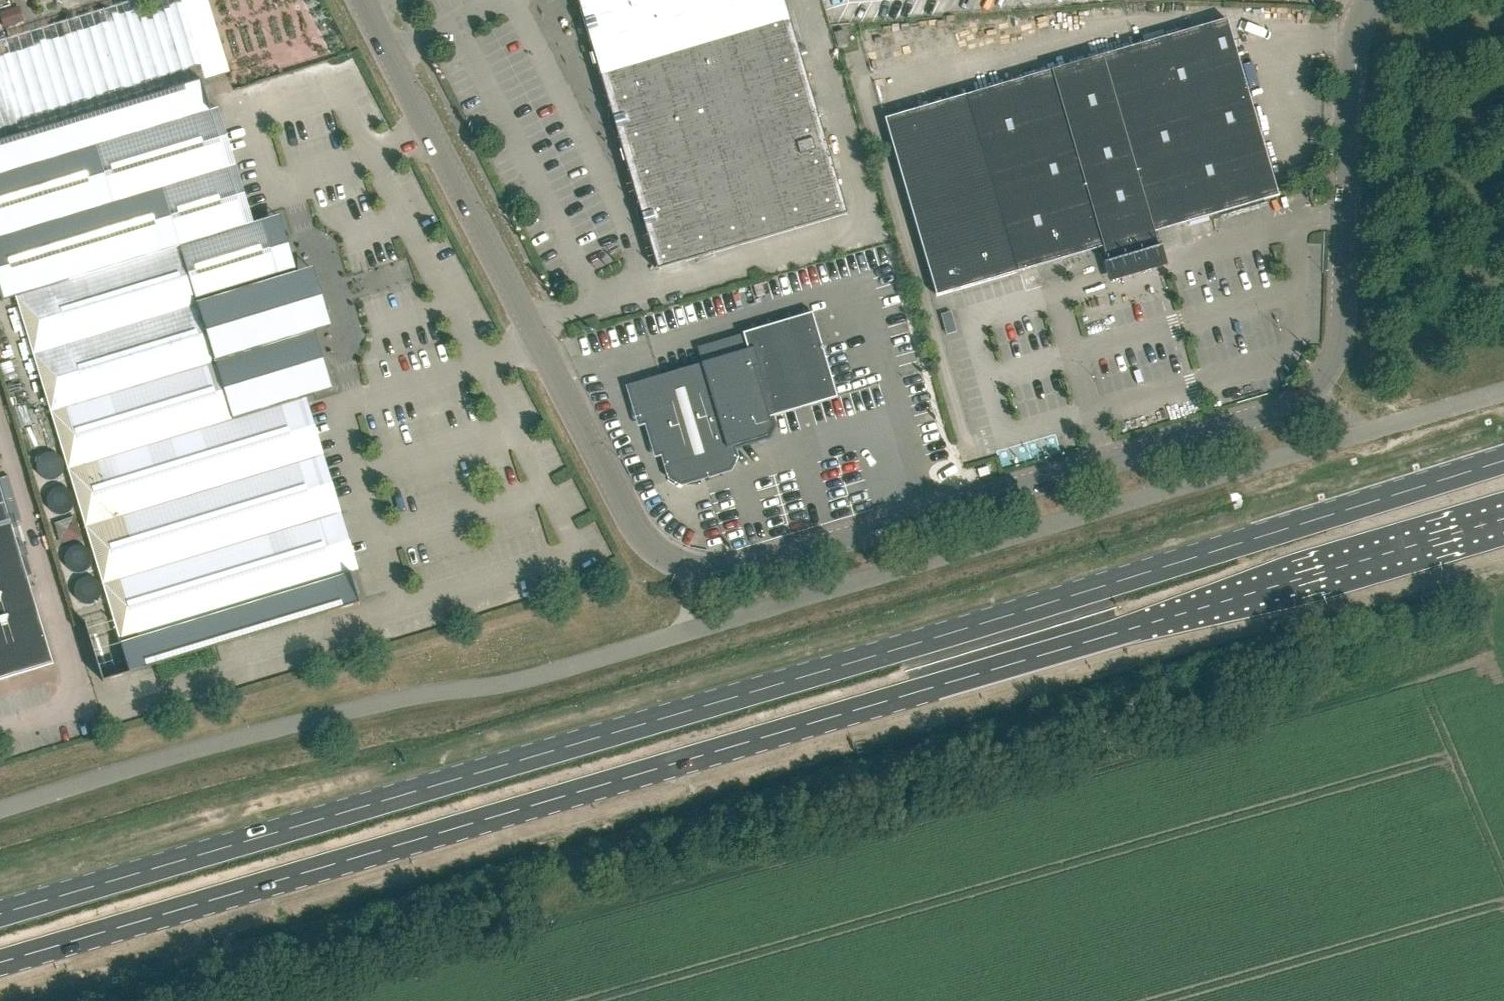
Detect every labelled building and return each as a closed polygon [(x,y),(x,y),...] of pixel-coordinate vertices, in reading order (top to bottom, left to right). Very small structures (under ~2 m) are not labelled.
[(0,2),(0,20),(18,15),(14,0),(8,0),(0,2)] [(140,31),(139,0),(117,0),(117,11),(130,11),(130,32),(140,31)] [(791,20),(785,0),(579,0),(602,76),(791,20)] [(630,172),(819,117),(791,20),(602,76),(630,172)] [(1163,262),(1157,242),(1154,232),(1278,196),(1227,20),(885,120),(936,296),(1103,247),(1106,257),(1112,277),(1157,264),(1163,262)] [(331,30),(313,39),(318,50),(337,42),(331,30)] [(838,47),(848,44),(844,31),(834,34),(838,47)] [(17,299),(112,615),(86,623),(103,680),(360,602),(299,401),(315,396),(298,339),(314,334),(297,277),(281,281),(263,224),(247,229),(202,82),(0,143),(0,294),(3,303),(17,299)] [(819,117),(630,172),(658,270),(848,215),(819,117)] [(837,398),(812,313),(743,334),(748,350),(627,386),(627,387),(634,385),(644,419),(650,417),(660,450),(667,448),(675,474),(682,478),(726,465),(730,457),(727,447),(767,435),(771,427),(769,418),(837,398)] [(0,485),(0,680),(53,664),(0,485)]
